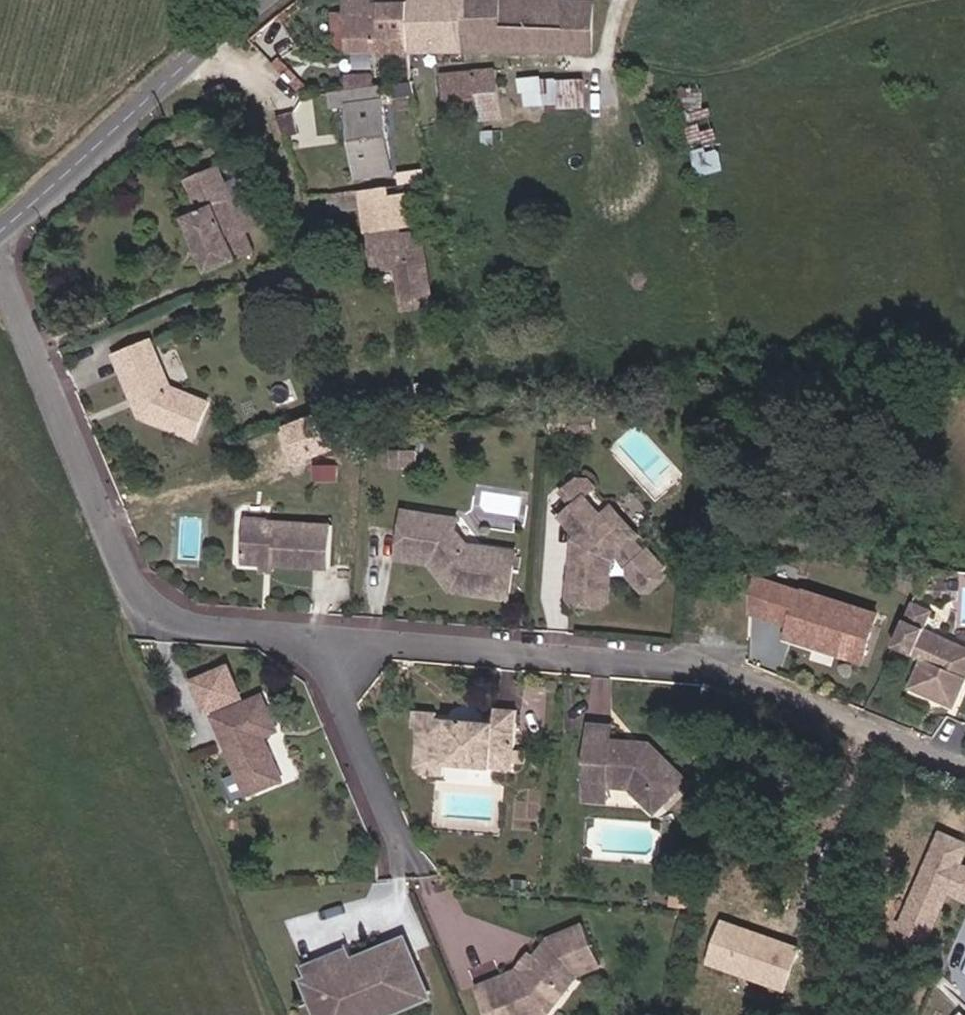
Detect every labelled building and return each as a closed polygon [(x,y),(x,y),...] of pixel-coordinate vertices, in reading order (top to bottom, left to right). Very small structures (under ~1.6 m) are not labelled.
[(409,0),(360,0),(360,5),(342,5),(342,17),(342,54),(409,54),(409,0)] [(462,0),(409,0),(409,54),(462,55),(462,0)] [(462,55),(596,56),(596,3),(585,2),(585,8),(503,7),(503,0),(462,0),(462,55)] [(328,54),(342,54),(342,17),(328,17),(328,54)] [(466,75),(470,104),(473,126),(500,122),(493,74),(466,75)] [(470,104),(466,75),(443,78),(447,108),(470,104)] [(541,80),(540,75),(518,76),(520,112),(584,107),(583,78),(541,80)] [(369,77),(342,80),(344,92),(371,88),(369,77)] [(375,143),(390,141),(382,87),(371,88),(344,92),(329,94),(331,111),(349,108),(357,166),(378,163),(375,143)] [(473,126),(470,104),(447,108),(450,130),(473,126)] [(375,143),(378,163),(393,161),(390,141),(375,143)] [(269,234),(256,204),(237,212),(223,177),(206,184),(218,214),(204,219),(187,226),(210,281),(242,269),(241,266),(256,260),(249,242),(269,234)] [(206,184),(193,190),(204,219),(218,214),(206,184)] [(361,191),(343,193),(344,212),(360,211),(362,232),(366,232),(377,231),(378,241),(368,242),(372,273),(394,271),(399,312),(429,308),(421,236),(398,238),(397,229),(407,228),(406,199),(416,198),(415,187),(361,191)] [(328,213),(344,212),(343,193),(332,194),(330,194),(328,194),(328,213)] [(366,232),(368,242),(378,241),(377,231),(366,232)] [(212,410),(173,396),(157,350),(120,365),(145,427),(196,449),(212,410)] [(593,440),(593,427),(571,427),(571,440),(593,440)] [(581,508),(591,498),(601,489),(593,482),(582,480),(570,496),(581,508)] [(652,558),(640,543),(645,539),(620,510),(609,518),(591,498),(581,508),(568,521),(583,538),(580,541),(588,553),(577,562),(574,602),(580,607),(607,609),(615,602),(616,563),(624,556),(636,571),(635,578),(648,594),(655,594),(671,581),(671,574),(655,554),(652,558)] [(445,533),(433,518),(406,515),(400,564),(434,568),(442,581),(460,582),(468,600),(514,605),(519,557),(473,549),(461,535),(445,533)] [(445,533),(461,535),(463,522),(433,518),(445,533)] [(246,568),(264,569),(279,571),(331,574),(334,530),(247,523),(246,568)] [(75,547),(63,552),(69,566),(81,561),(75,547)] [(279,571),(264,569),(264,578),(278,579),(279,571)] [(460,582),(442,581),(453,597),(468,600),(460,582)] [(886,615),(807,588),(790,642),(871,665),(886,615)] [(914,620),(902,647),(931,661),(918,692),(961,711),(964,700),(964,643),(914,620)] [(266,747),(278,742),(261,700),(213,720),(247,802),(282,788),(266,747)] [(438,721),(415,720),(415,736),(425,737),(425,747),(420,746),(418,776),(425,783),(446,784),(447,773),(514,776),(518,716),(496,715),(495,730),(438,727),(438,721)] [(591,730),(587,791),(610,794),(630,795),(656,820),(688,788),(649,751),(611,748),(611,731),(591,730)] [(610,794),(587,791),(587,808),(606,810),(610,794)] [(943,826),(901,925),(930,938),(950,892),(964,898),(964,835),(943,826)] [(806,943),(727,916),(712,962),(790,989),(806,943)] [(503,981),(475,992),(484,1014),(553,1014),(583,980),(603,970),(585,928),(551,942),(536,964),(517,991),(508,994),(503,981)] [(361,981),(408,961),(403,950),(356,968),(361,981)] [(314,1007),(318,1014),(395,1014),(426,1002),(408,961),(361,981),(356,968),(351,955),(332,965),(343,995),(314,1007)] [(517,991),(536,964),(529,957),(517,975),(503,981),(508,994),(517,991)] [(343,995),(332,965),(302,976),(314,1007),(343,995)]
